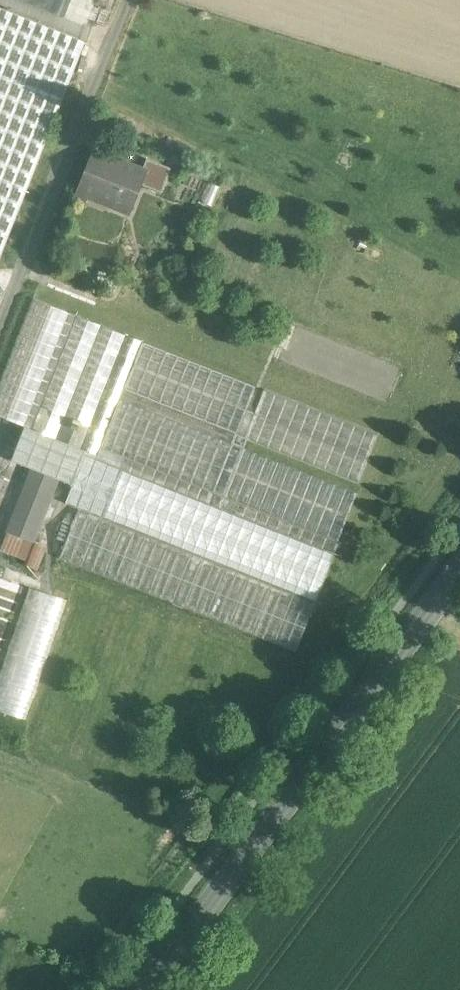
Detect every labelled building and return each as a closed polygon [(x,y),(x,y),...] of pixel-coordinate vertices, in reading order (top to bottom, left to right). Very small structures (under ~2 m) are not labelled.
[(0,8),(0,258),(85,42),(0,8)] [(143,170),(95,151),(80,188),(114,201),(112,206),(129,213),(140,184),(161,192),(166,179),(143,170)] [(171,168),(147,159),(143,170),(166,179),(171,168)] [(33,301),(0,385),(0,417),(25,427),(70,315),(33,301)] [(126,337),(78,318),(34,431),(82,449),(90,428),(126,337)] [(292,326),(279,361),(391,402),(404,367),(292,326)] [(255,387),(143,342),(123,391),(236,435),(255,387)] [(377,435),(263,390),(244,439),(358,484),(377,435)] [(358,496),(120,403),(103,448),(341,540),(358,496)] [(90,428),(82,449),(93,454),(102,432),(90,428)] [(32,469),(13,516),(39,527),(58,479),(32,469)] [(122,472),(104,518),(318,600),(335,555),(122,472)] [(318,600),(104,518),(80,509),(61,558),(299,649),(318,600)] [(39,527),(13,516),(7,531),(33,541),(39,527)] [(25,718),(66,601),(0,578),(0,709),(25,718)]
